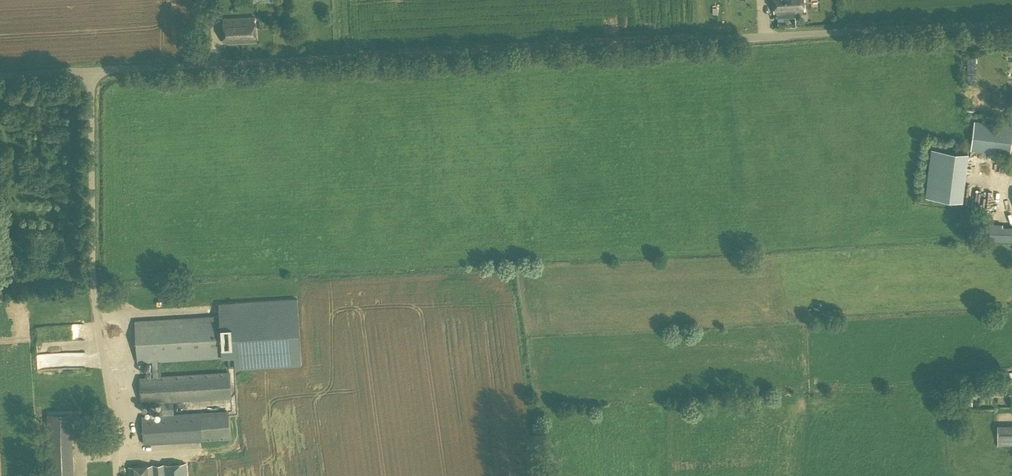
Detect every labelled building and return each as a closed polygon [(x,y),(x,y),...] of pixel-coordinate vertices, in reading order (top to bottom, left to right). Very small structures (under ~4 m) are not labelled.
[(774,13),(804,11),(804,0),(773,0),(774,13)] [(770,26),(792,25),(792,16),(769,16),(770,26)] [(225,43),(257,41),(255,17),(223,18),(225,43)] [(1011,141),(1011,126),(974,121),(971,150),(1010,155),(1011,141)] [(1011,236),(1011,225),(985,221),(984,232),(1011,236)] [(303,365),(299,298),(220,303),(221,316),(137,321),(139,362),(152,362),(153,378),(140,378),(142,403),(162,401),(163,416),(142,417),(144,444),(230,438),(229,412),(174,415),(173,401),(231,397),(230,373),(159,377),(158,361),(235,356),(236,369),(303,365)] [(50,323),(51,337),(86,335),(85,321),(50,323)] [(67,347),(66,339),(42,340),(42,348),(67,347)] [(993,374),(993,379),(999,379),(1003,379),(1003,383),(1007,383),(1007,384),(1011,384),(1011,372),(993,374)] [(962,406),(972,406),(972,396),(962,397),(962,406)] [(72,414),(48,414),(50,475),(74,475),(72,414)] [(1011,446),(1011,425),(997,425),(997,446),(1011,446)] [(186,463),(129,467),(130,475),(187,475),(186,463)]
